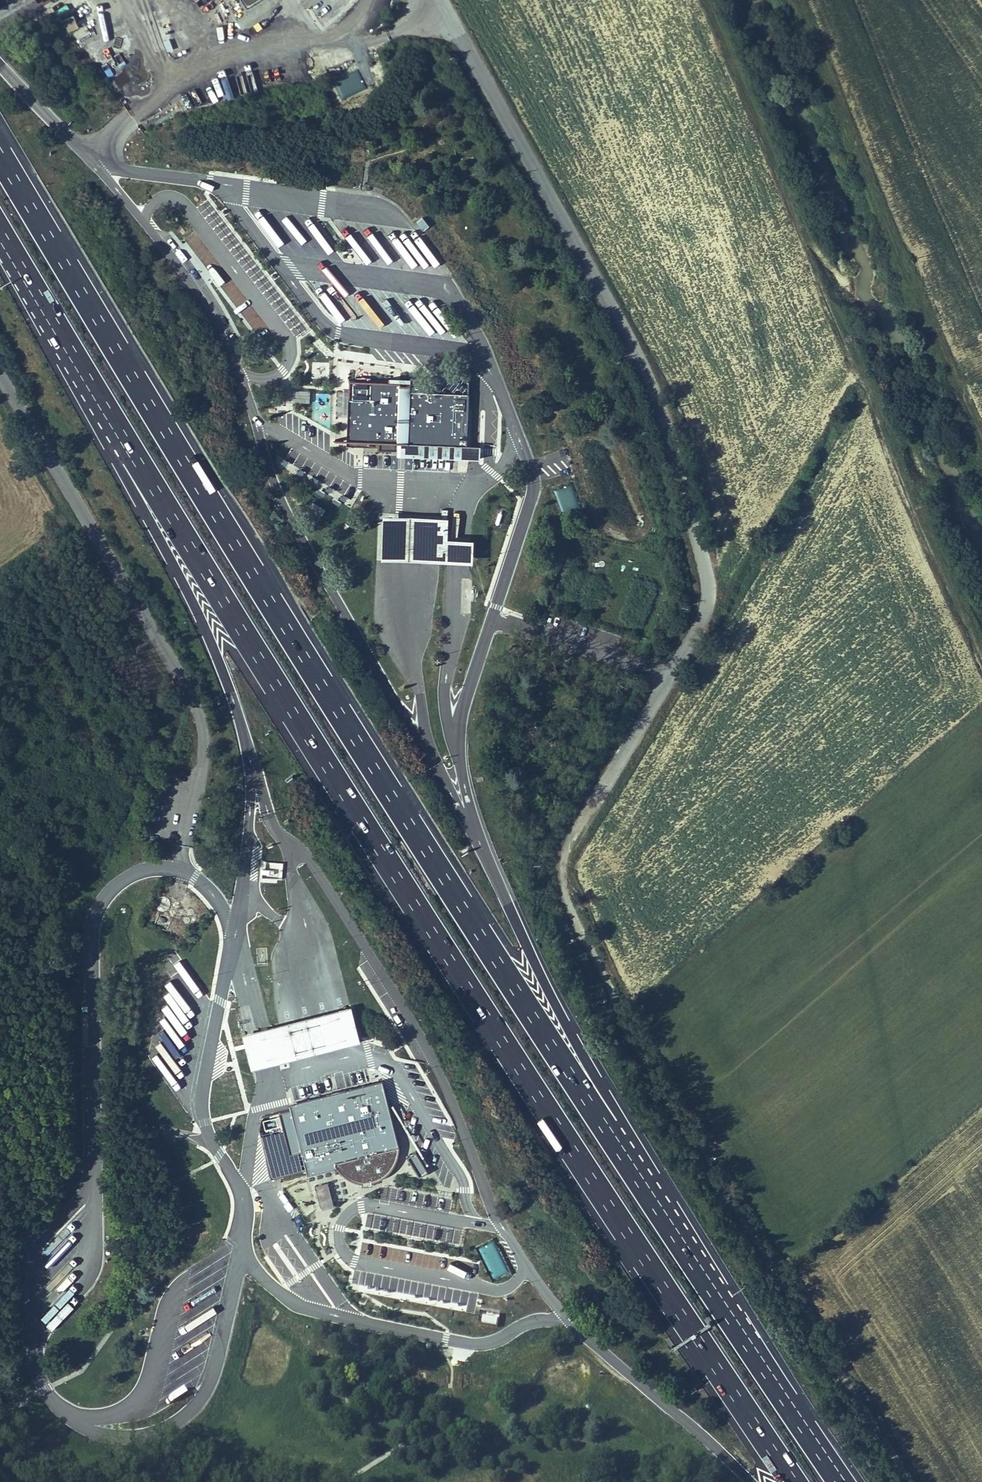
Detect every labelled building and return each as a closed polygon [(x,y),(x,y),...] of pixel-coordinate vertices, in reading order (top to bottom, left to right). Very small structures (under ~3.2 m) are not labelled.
[(74,16),(63,20),(69,33),(79,28),(74,16)] [(423,232),(430,227),(423,218),(416,223),(423,232)] [(334,230),(359,261),(367,254),(342,223),(334,230)] [(199,230),(187,237),(219,291),(231,284),(199,230)] [(381,231),(375,235),(399,266),(404,262),(381,231)] [(422,239),(416,244),(437,270),(442,266),(422,239)] [(316,291),(336,325),(344,320),(324,286),(316,291)] [(430,309),(424,314),(443,340),(449,336),(430,309)] [(400,354),(423,356),(424,349),(401,346),(400,354)] [(369,401),(348,400),(347,441),(402,442),(467,444),(468,393),(410,392),(410,385),(399,385),(399,382),(370,381),(369,401)] [(285,403),(310,403),(311,391),(285,391),(285,403)] [(289,428),(293,415),(281,411),(276,423),(289,428)] [(554,491),(562,514),(579,508),(571,485),(554,491)] [(414,520),(384,519),(383,563),(413,564),(459,566),(474,566),(475,543),(462,543),(449,542),(450,521),(414,520)] [(353,1002),(244,1030),(253,1067),(362,1038),(353,1002)] [(336,1095),(291,1106),(307,1176),(399,1154),(383,1084),(336,1095)] [(272,1152),(288,1147),(279,1114),(263,1118),(272,1152)] [(281,1195),(298,1225),(304,1221),(287,1191),(281,1195)] [(386,1236),(390,1233),(395,1241),(402,1237),(385,1211),(374,1218),(386,1236)] [(464,1263),(469,1260),(447,1226),(442,1229),(464,1263)]
